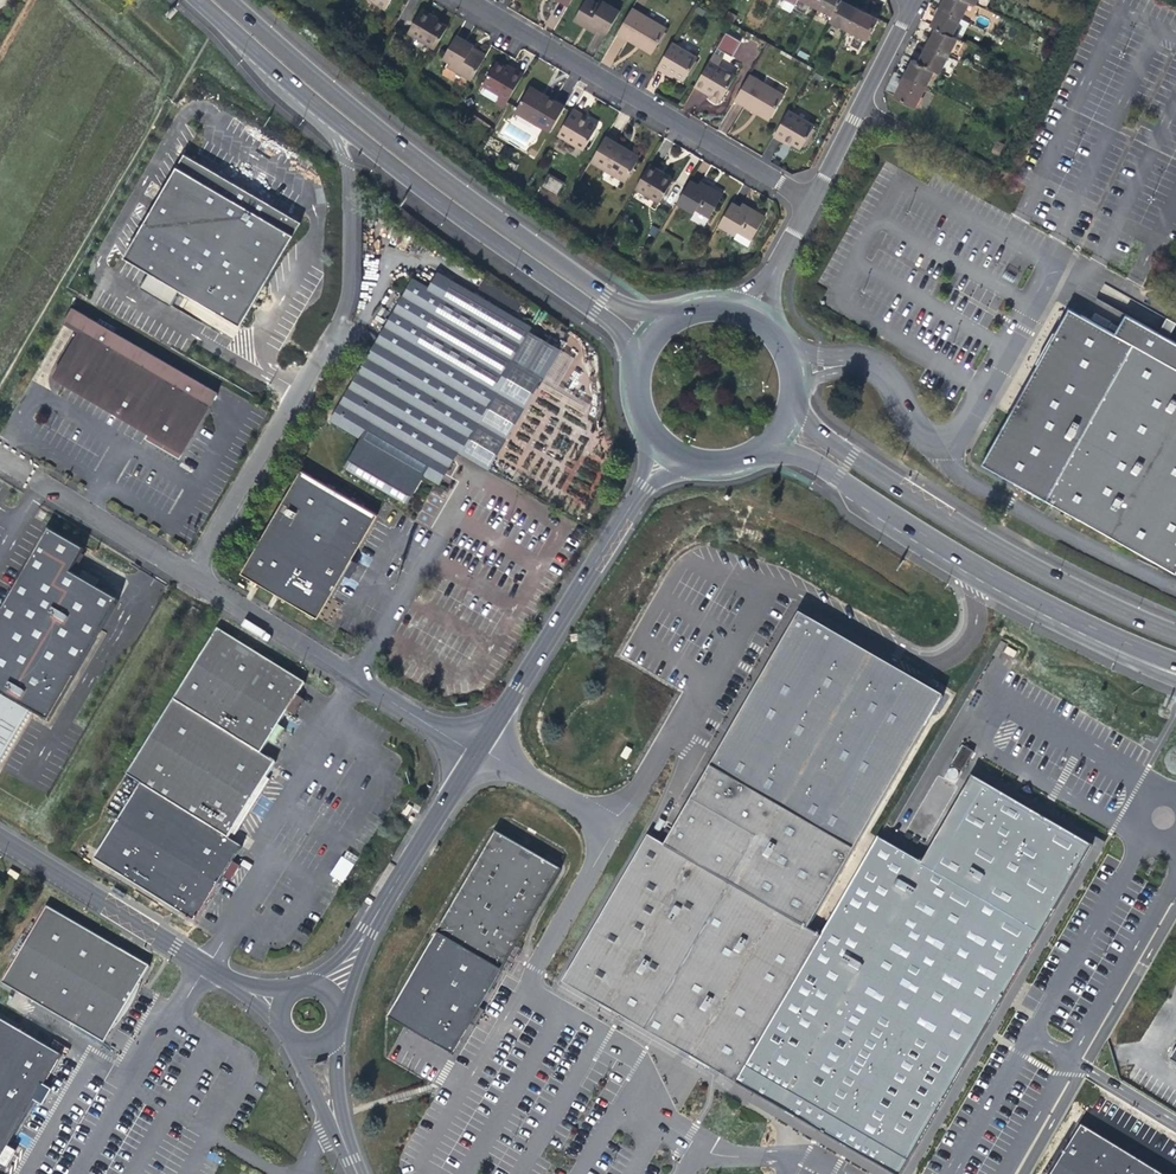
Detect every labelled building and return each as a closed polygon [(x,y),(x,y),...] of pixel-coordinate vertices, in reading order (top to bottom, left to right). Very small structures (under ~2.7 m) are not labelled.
[(384,8),(389,0),(370,0),(384,8)] [(620,12),(602,2),(599,6),(589,0),(586,0),(574,20),(584,26),(596,33),(598,30),(606,35),(620,12)] [(782,6),(792,11),(796,3),(797,0),(785,0),(782,6)] [(815,6),(832,15),(840,0),(819,0),(815,6)] [(849,5),(840,0),(832,15),(830,21),(847,29),(857,9),(849,5)] [(941,8),(962,18),(971,1),(968,0),(945,0),(941,8)] [(971,1),(986,9),(990,0),(968,0),(971,1)] [(932,25),(937,28),(953,36),(962,18),(941,8),(937,15),(932,25)] [(447,27),(436,21),(431,18),(433,16),(420,9),(406,33),(434,49),(447,27)] [(868,14),(857,9),(847,29),(857,35),(856,38),(865,43),(877,19),(868,14)] [(636,41),(653,51),(666,29),(632,10),(618,34),(634,44),(636,41)] [(970,23),(962,18),(953,36),(958,38),(961,40),(970,23)] [(933,36),(929,45),(949,56),(950,54),(953,48),(961,53),(966,43),(961,40),(958,38),(953,36),(937,28),(933,36)] [(734,55),(739,40),(723,34),(717,49),(734,55)] [(470,80),(484,57),(471,49),(472,46),(460,40),(454,36),(442,58),(449,63),(447,66),(470,80)] [(651,54),(653,51),(636,41),(634,44),(639,47),(651,54)] [(657,68),(665,73),(666,70),(674,75),(684,80),(697,58),(672,44),(657,68)] [(924,53),(919,63),(934,70),(940,73),(949,56),(929,45),(924,53)] [(959,58),(961,53),(953,48),(950,54),(959,58)] [(693,88),(701,93),(703,89),(711,94),(709,98),(710,101),(715,104),(719,102),(720,100),(734,76),(717,67),(722,58),(714,53),(708,62),(693,88)] [(926,87),(934,70),(919,63),(914,60),(910,68),(905,77),(926,87)] [(521,75),(511,68),(510,71),(505,67),(494,61),(480,86),(498,97),(493,105),(501,109),(506,101),(521,75)] [(753,107),(771,117),(783,96),(748,76),(734,100),(751,111),(753,107)] [(915,107),(926,87),(905,77),(901,85),(895,97),(915,107)] [(528,86),(526,90),(543,100),(545,96),(542,94),(528,86)] [(709,98),(711,94),(703,89),(701,93),(705,95),(709,98)] [(543,100),(526,90),(513,111),(549,132),(564,107),(545,96),(543,100)] [(769,121),(771,117),(753,107),(751,111),(756,113),(769,121)] [(581,114),(574,110),(558,135),(582,149),(596,126),(586,121),(579,117),(581,114)] [(772,137),(779,141),(781,139),(788,143),(800,149),(813,126),(787,111),(772,137)] [(624,182),(636,161),(620,151),(622,147),(605,136),(589,162),(624,182)] [(993,151),(1000,154),(1004,145),(997,142),(993,151)] [(633,153),(622,147),(620,151),(636,161),(639,156),(633,153)] [(299,222),(183,155),(123,258),(239,325),(299,222)] [(671,181),(662,176),(655,172),(657,169),(648,164),(634,189),(658,203),(671,181)] [(558,194),(563,182),(547,175),(542,187),(558,194)] [(688,181),(675,204),(692,213),(694,210),(707,218),(722,196),(704,185),(699,182),(697,186),(688,181)] [(738,207),(730,203),(716,225),(733,235),(731,238),(745,246),(762,217),(749,209),(740,203),(738,207)] [(410,278),(382,327),(474,383),(489,392),(464,434),(454,452),(486,471),(557,350),(432,276),(426,287),(410,278)] [(219,391),(73,307),(64,322),(80,331),(55,374),(185,449),(219,391)] [(1126,315),(1116,335),(1069,307),(1022,393),(983,465),(1045,499),(1175,572),(1175,571),(1175,342),(1126,315)] [(1166,319),(1162,328),(1172,331),(1175,323),(1166,319)] [(474,383),(382,327),(327,420),(357,438),(340,467),(403,504),(420,475),(428,479),(438,462),(445,467),(454,452),(464,434),(489,392),(474,383)] [(556,390),(573,357),(560,350),(543,383),(556,390)] [(440,475),(445,467),(438,462),(428,479),(435,484),(440,475)] [(299,474),(269,526),(348,568),(376,517),(299,474)] [(269,526),(241,574),(318,618),(334,591),(348,568),(269,526)] [(47,527),(0,609),(0,758),(29,709),(46,719),(117,598),(70,571),(83,548),(47,527)] [(695,766),(706,772),(799,614),(787,607),(722,718),(698,760),(695,766)] [(943,698),(799,614),(706,772),(663,846),(821,938),(823,935),(810,927),(943,698)] [(273,727),(282,713),(292,697),(301,683),(213,628),(170,697),(258,751),(264,742),(273,727)] [(272,760),(258,751),(170,697),(123,773),(137,782),(140,783),(225,836),(231,827),(242,808),(246,803),(251,793),(270,763),(272,760)] [(299,702),(292,697),(282,713),(290,717),(299,702)] [(281,732),(273,727),(264,742),(272,746),(275,742),(281,732)] [(972,778),(1093,850),(902,1173),(921,1173),(998,1042),(1108,854),(1117,837),(1111,834),(1051,798),(983,758),(972,778)] [(971,777),(922,862),(880,838),(823,935),(821,938),(734,1086),(786,1117),(782,1124),(808,1139),(812,1132),(882,1173),(902,1173),(1093,850),(972,778),(971,777)] [(93,859),(195,922),(217,886),(242,847),(225,836),(140,783),(116,822),(93,859)] [(420,810),(408,803),(400,815),(412,823),(420,810)] [(490,835),(435,930),(499,968),(501,966),(510,950),(555,873),(490,835)] [(560,983),(576,993),(661,849),(644,840),(560,983)] [(665,1046),(734,1086),(821,938),(663,846),(661,849),(576,993),(630,1024),(623,1034),(659,1055),(665,1046)] [(341,856),(329,875),(342,883),(354,864),(341,856)] [(9,868),(7,872),(11,875),(11,876),(14,878),(17,874),(9,868)] [(1,981),(105,1042),(122,1011),(128,1001),(132,995),(149,964),(46,905),(1,981)] [(499,968),(435,930),(382,1021),(447,1058),(464,1028),(474,1011),(499,968)] [(515,953),(510,950),(501,966),(506,968),(511,960),(515,953)] [(479,1014),(474,1011),(464,1028),(469,1031),(473,1025),(479,1014)] [(8,1145),(18,1129),(35,1100),(45,1083),(62,1054),(0,1017),(0,1160),(8,1145)] [(1168,1058),(1175,1063),(1175,1045),(1168,1058)] [(50,1087),(45,1083),(35,1100),(41,1103),(46,1094),(50,1087)] [(1081,1125),(1051,1173),(1162,1173),(1081,1125)] [(8,1145),(0,1160),(0,1162),(5,1165),(9,1158),(14,1149),(8,1145)]
